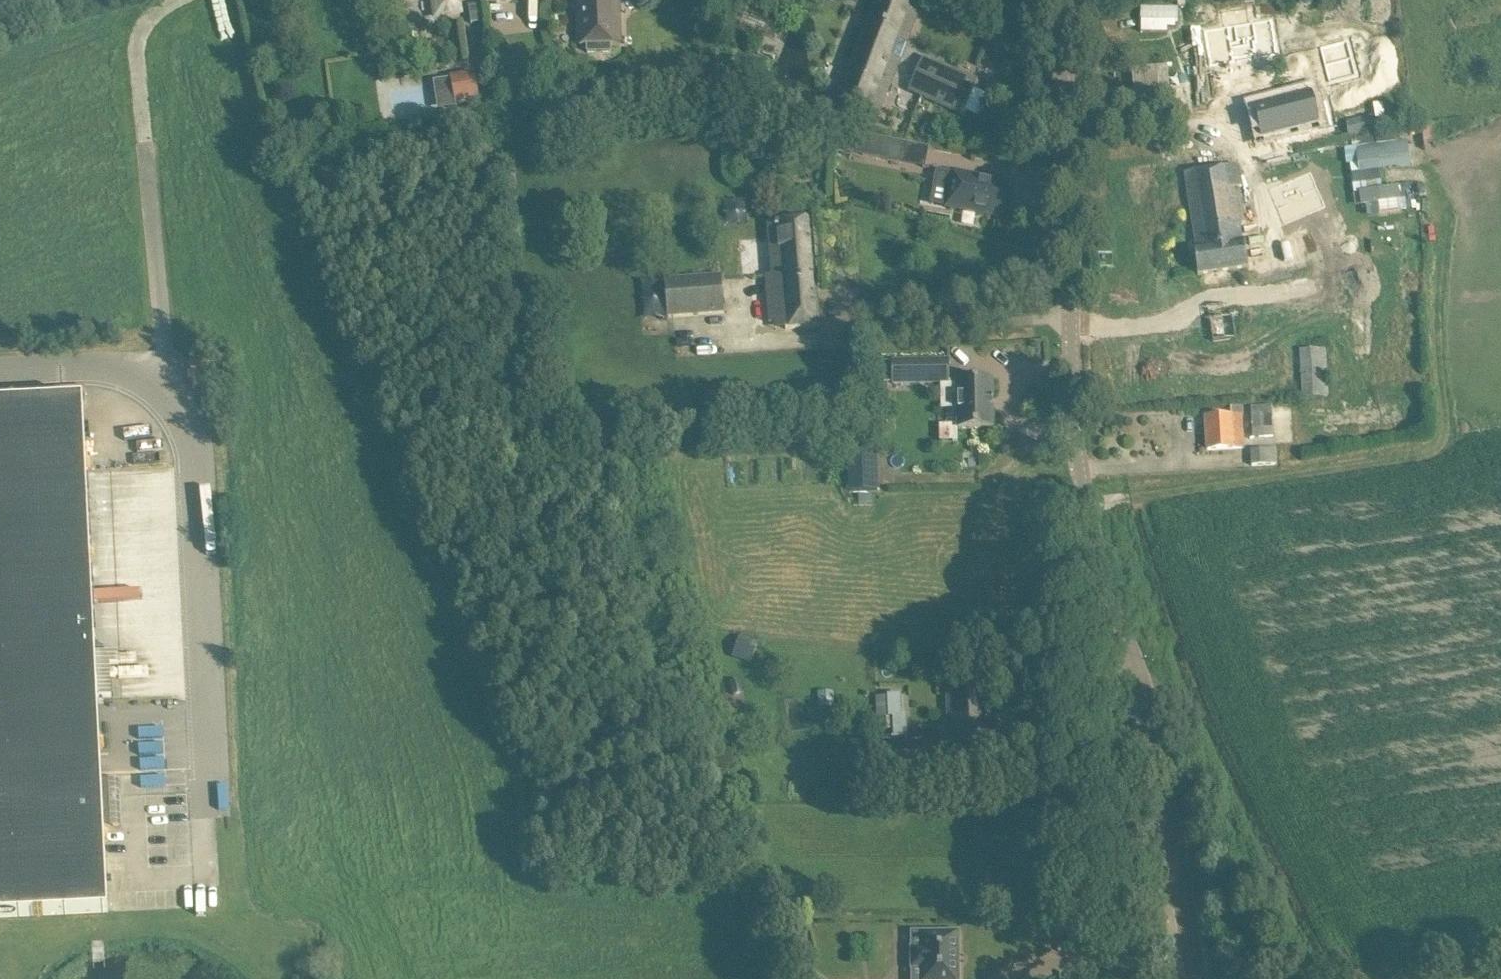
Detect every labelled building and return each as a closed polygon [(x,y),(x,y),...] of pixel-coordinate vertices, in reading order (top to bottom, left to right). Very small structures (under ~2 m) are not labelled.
[(460,13),(458,0),(434,0),(436,17),(460,13)] [(580,44),(586,44),(587,53),(611,52),(610,43),(620,43),(618,0),(578,0),(580,44)] [(835,104),(876,120),(924,0),(875,0),(835,104)] [(1142,7),(1142,20),(1178,21),(1178,8),(1142,7)] [(1272,20),(1205,30),(1210,65),(1235,62),(1234,57),(1254,54),(1255,59),(1277,55),(1272,20)] [(1347,41),(1320,48),(1329,82),(1356,76),(1347,41)] [(908,91),(963,115),(978,80),(923,57),(908,91)] [(474,74),(452,78),(456,100),(478,96),(474,74)] [(1311,91),(1253,106),(1261,137),(1319,122),(1311,91)] [(1381,129),(1380,120),(1374,121),(1373,115),(1345,121),(1348,137),(1376,131),(1376,130),(1381,129)] [(861,134),(858,149),(864,151),(863,156),(899,163),(903,142),(861,134)] [(1355,169),(1408,168),(1407,140),(1354,142),(1355,169)] [(1240,163),(1181,171),(1194,274),(1245,268),(1242,243),(1240,243),(1233,186),(1243,185),(1240,163)] [(999,211),(1002,212),(1005,197),(1002,196),(1005,182),(954,173),(954,174),(937,171),(934,188),(948,190),(945,206),(947,206),(947,207),(960,209),(960,211),(975,214),(976,212),(998,216),(999,211)] [(1311,171),(1268,189),(1283,224),(1326,206),(1311,171)] [(766,276),(770,324),(786,322),(786,329),(820,327),(812,220),(768,224),(772,275),(766,276)] [(724,313),(721,274),(665,279),(668,317),(724,313)] [(893,362),(893,383),(950,383),(949,361),(893,362)] [(1300,414),(1346,412),(1343,373),(1323,374),(1323,375),(1298,377),(1300,414)] [(993,381),(957,382),(958,430),(994,429),(993,381)] [(109,910),(83,399),(0,403),(0,916),(109,910)] [(1251,406),(1253,437),(1273,436),(1273,420),(1290,419),(1289,404),(1251,406)] [(1206,417),(1208,449),(1244,447),(1241,407),(1231,408),(1231,416),(1206,417)] [(1277,465),(1276,448),(1251,450),(1252,466),(1277,465)] [(875,493),(874,451),(844,452),(846,494),(875,493)] [(752,663),(759,642),(739,635),(732,656),(752,663)] [(734,696),(744,693),(740,681),(730,684),(734,696)] [(984,691),(948,692),(948,714),(953,714),(954,745),(985,744),(984,691)] [(905,720),(893,720),(894,740),(906,740),(905,720)] [(957,933),(914,934),(914,935),(913,935),(913,967),(922,967),(922,978),(957,978),(957,933)]
